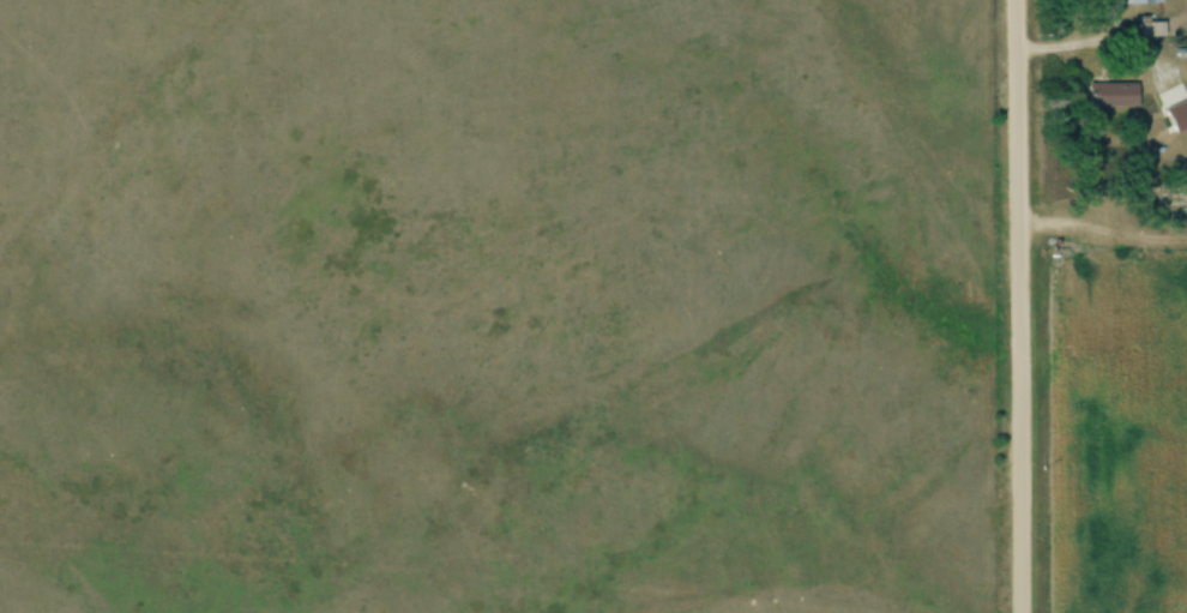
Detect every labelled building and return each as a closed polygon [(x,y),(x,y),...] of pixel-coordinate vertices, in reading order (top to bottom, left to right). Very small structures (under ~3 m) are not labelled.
[(1134,84),(1084,84),(1084,109),(1134,109),(1134,84)]
